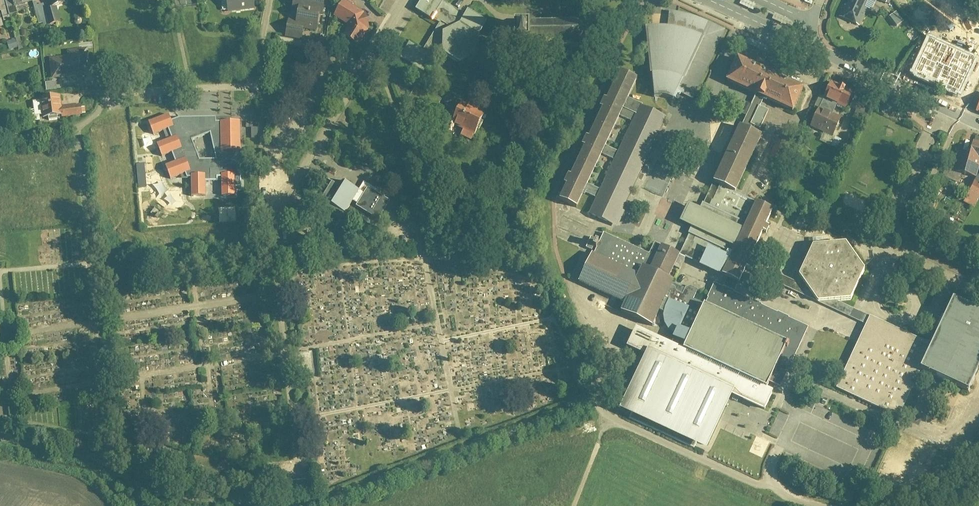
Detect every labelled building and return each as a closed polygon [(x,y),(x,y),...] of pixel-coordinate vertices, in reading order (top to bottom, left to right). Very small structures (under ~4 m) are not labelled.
[(34,0),(4,0),(8,15),(15,13),(13,6),(33,1),(34,1),(34,0)] [(226,13),(253,11),(252,0),(225,0),(226,13)] [(290,10),(296,11),(294,21),(286,20),(283,37),(300,39),(302,29),(315,31),(318,15),(321,16),(323,0),(291,0),(290,10)] [(341,0),(333,16),(348,26),(341,36),(357,45),(368,29),(364,14),(341,0)] [(430,20),(442,2),(443,0),(420,0),(414,10),(430,20)] [(859,27),(866,10),(863,8),(867,0),(847,0),(845,6),(843,5),(838,18),(859,27)] [(36,6),(34,1),(33,1),(34,7),(36,7),(42,27),(48,25),(43,10),(42,4),(36,6)] [(438,24),(422,49),(427,52),(432,45),(441,51),(441,32),(459,22),(463,15),(442,2),(430,20),(438,24)] [(52,8),(43,10),(48,25),(57,23),(52,8)] [(467,10),(463,15),(459,22),(441,32),(441,51),(441,54),(459,64),(478,54),(478,36),(486,22),(467,10)] [(692,100),(724,30),(707,22),(694,17),(685,14),(674,12),(668,11),(668,27),(661,26),(655,25),(644,25),(653,99),(660,98),(669,100),(676,101),(681,94),(692,100)] [(896,13),(889,18),(896,27),(903,22),(896,13)] [(580,32),(580,29),(579,25),(577,23),(575,21),(511,21),(511,39),(526,39),(526,45),(574,45),(576,43),(579,40),(580,36),(580,32)] [(408,41),(399,58),(423,72),(432,55),(427,52),(422,49),(408,41)] [(928,42),(913,76),(957,95),(972,60),(928,42)] [(66,58),(48,60),(51,79),(89,74),(86,49),(65,52),(66,58)] [(763,100),(792,112),(803,88),(735,57),(724,82),(755,96),(750,105),(743,102),(735,119),(741,122),(739,127),(737,126),(711,183),(700,209),(687,203),(679,222),(691,227),(679,254),(698,263),(728,276),(739,281),(745,268),(749,260),(772,209),(734,192),(759,136),(746,130),(749,124),(760,129),(768,111),(760,108),(763,100)] [(606,98),(602,97),(598,107),(600,108),(587,137),(584,135),(579,145),(582,146),(569,174),(567,173),(562,183),(565,185),(558,200),(576,208),(583,193),(595,199),(588,214),(617,227),(624,212),(622,212),(666,117),(642,106),(642,105),(627,98),(636,78),(619,70),(606,98)] [(845,109),(853,92),(830,82),(823,98),(819,97),(814,106),(818,108),(809,127),(832,137),(841,118),(833,114),(837,105),(845,109)] [(59,96),(39,98),(42,119),(60,116),(60,119),(81,116),(79,106),(61,109),(59,96)] [(458,108),(451,124),(462,129),(459,136),(470,141),(480,119),(458,108)] [(214,118),(177,118),(170,121),(167,114),(147,122),(152,135),(167,130),(170,138),(155,144),(161,157),(171,153),(174,162),(164,166),(169,179),(184,174),(185,178),(189,178),(189,197),(204,197),(204,182),(216,181),(216,176),(220,176),(220,195),(233,195),(233,185),(239,185),(239,138),(238,122),(214,122),(214,118)] [(776,138),(767,158),(775,162),(785,142),(776,138)] [(956,173),(978,179),(978,144),(974,143),(970,158),(961,156),(956,173)] [(349,203),(357,190),(344,182),(340,187),(330,205),(330,206),(343,214),(347,206),(349,203)] [(362,182),(357,190),(349,203),(378,220),(389,202),(375,193),(376,191),(362,182)] [(970,197),(978,202),(978,183),(978,182),(970,197)] [(642,266),(648,255),(603,233),(599,242),(591,238),(586,248),(593,251),(578,281),(624,304),(642,266)] [(648,255),(642,266),(666,277),(678,254),(654,242),(648,255)] [(846,242),(811,245),(798,275),(817,302),(850,300),(864,269),(846,242)] [(865,325),(869,317),(835,301),(817,302),(807,288),(749,260),(745,268),(865,325)] [(666,277),(642,266),(624,304),(620,311),(651,327),(659,311),(672,284),(674,281),(666,277)] [(684,289),(672,284),(659,311),(663,312),(663,314),(662,317),(664,323),(665,327),(667,330),(669,332),(674,334),(671,339),(685,344),(703,305),(692,300),(696,290),(690,287),(684,289)] [(685,344),(683,349),(766,387),(768,382),(780,388),(784,377),(807,327),(734,293),(723,288),(713,284),(703,305),(685,344)] [(952,299),(931,345),(920,370),(967,392),(978,365),(978,311),(952,299)] [(931,345),(869,317),(865,325),(836,391),(898,419),(920,370),(931,345)] [(618,411),(705,450),(730,395),(763,410),(772,392),(765,388),(766,387),(683,349),(635,327),(626,347),(643,354),(618,411)] [(298,378),(295,378),(297,396),(308,395),(306,377),(298,378)] [(308,483),(291,483),(291,494),(308,494),(308,483)]
